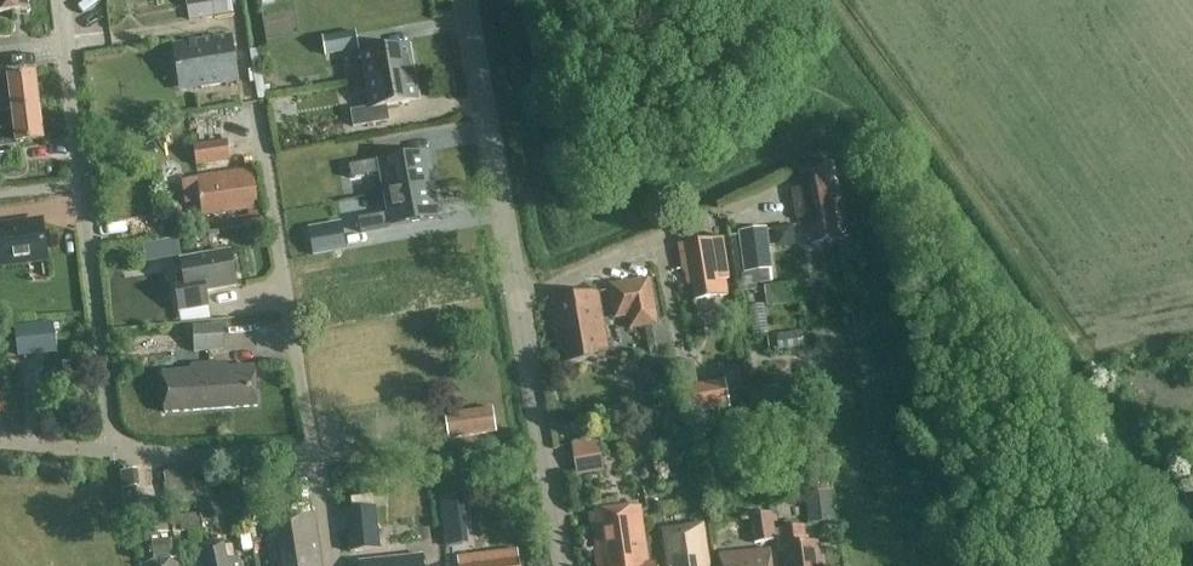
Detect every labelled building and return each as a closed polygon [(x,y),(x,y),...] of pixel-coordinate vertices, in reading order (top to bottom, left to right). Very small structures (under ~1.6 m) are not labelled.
[(30,13),(28,0),(0,0),(0,17),(30,13)] [(322,55),(330,54),(354,49),(350,30),(319,36),(322,55)] [(189,92),(238,83),(230,37),(174,47),(180,84),(187,83),(189,92)] [(411,49),(363,58),(367,85),(415,76),(411,49)] [(355,129),(389,123),(387,109),(420,103),(415,76),(367,85),(372,111),(352,115),(355,129)] [(42,108),(38,77),(11,80),(9,78),(0,79),(0,114),(15,112),(42,108)] [(0,133),(0,140),(1,150),(19,148),(18,145),(45,142),(42,108),(15,112),(17,131),(0,133)] [(231,145),(198,149),(200,167),(234,162),(231,145)] [(19,164),(17,150),(0,152),(0,166),(19,164)] [(379,162),(351,166),(353,181),(382,177),(385,194),(435,186),(429,152),(379,161),(379,162)] [(804,191),(795,193),(800,221),(811,219),(812,219),(817,248),(850,242),(837,165),(801,171),(804,191)] [(214,217),(258,211),(252,172),(199,180),(204,213),(213,211),(214,217)] [(372,215),(360,217),(362,232),(375,230),(390,227),(390,228),(440,219),(435,186),(385,194),(388,212),(372,215)] [(48,261),(43,223),(0,228),(0,267),(48,261)] [(310,229),(315,256),(347,250),(342,223),(310,229)] [(776,272),(771,230),(742,233),(742,236),(732,237),(740,293),(760,291),(759,286),(773,284),(772,273),(776,272)] [(183,235),(147,240),(150,255),(186,250),(183,235)] [(725,279),(730,278),(723,238),(679,246),(684,273),(690,272),(695,301),(728,295),(725,279)] [(236,289),(231,255),(182,263),(185,283),(175,284),(180,313),(209,308),(206,294),(236,289)] [(650,278),(609,283),(614,318),(630,316),(632,328),(649,326),(654,325),(656,325),(656,319),(655,315),(650,278)] [(798,285),(767,289),(769,309),(800,306),(798,285)] [(592,353),(608,351),(598,291),(551,298),(560,353),(565,352),(567,365),(593,361),(592,353)] [(19,356),(58,352),(55,323),(16,327),(19,356)] [(190,374),(161,377),(164,416),(258,408),(255,369),(228,371),(228,366),(219,366),(219,352),(224,352),(223,327),(192,329),(193,354),(208,353),(209,367),(190,368),(190,374)] [(806,333),(779,336),(780,338),(771,339),(773,352),(782,351),(782,353),(808,349),(806,333)] [(651,354),(648,354),(650,366),(662,365),(661,359),(660,353),(651,354)] [(742,374),(751,373),(749,361),(740,362),(742,374)] [(729,382),(688,390),(693,416),(734,408),(729,382)] [(797,383),(765,389),(766,396),(758,398),(760,406),(800,399),(797,383)] [(449,440),(495,433),(491,409),(445,416),(449,440)] [(603,444),(577,449),(583,480),(609,475),(603,444)] [(121,472),(123,488),(140,487),(138,470),(121,472)] [(834,495),(808,499),(812,528),(838,525),(834,495)] [(167,500),(139,504),(143,537),(171,534),(167,500)] [(377,507),(346,511),(352,554),(383,550),(377,507)] [(637,508),(590,515),(598,565),(646,565),(637,508)] [(200,512),(184,514),(185,517),(180,518),(182,532),(202,530),(200,512)] [(704,528),(702,514),(685,517),(687,531),(663,535),(669,565),(710,565),(704,528)] [(315,515),(269,522),(272,542),(268,543),(272,565),(323,565),(315,515)] [(777,531),(774,516),(747,521),(749,532),(757,531),(759,546),(778,543),(777,531)] [(820,543),(809,545),(807,527),(783,530),(788,565),(823,565),(820,543)] [(779,552),(786,551),(783,530),(777,531),(778,543),(779,552)] [(252,535),(241,536),(242,552),(253,551),(252,535)] [(152,544),(155,560),(174,556),(171,540),(152,544)] [(241,559),(226,561),(224,545),(192,550),(194,565),(242,565),(241,559)] [(519,549),(458,557),(459,565),(521,565),(519,549)] [(770,551),(723,557),(724,565),(772,565),(770,551)] [(424,554),(360,562),(361,565),(425,565),(424,554)]
